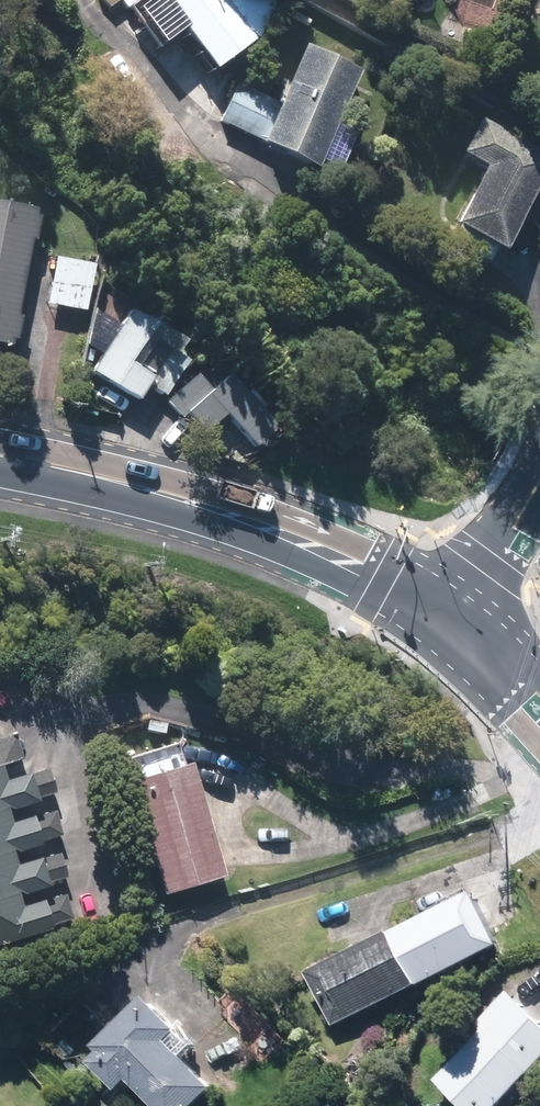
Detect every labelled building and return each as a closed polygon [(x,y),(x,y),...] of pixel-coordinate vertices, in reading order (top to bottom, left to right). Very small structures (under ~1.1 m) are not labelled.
[(255,43),(225,0),(176,0),(144,23),(160,46),(181,31),(212,74),(255,43)] [(337,171),(356,132),(336,123),(360,73),(306,47),(279,105),(237,85),(220,121),(261,140),(260,144),(314,169),(317,162),(337,171)] [(502,252),(513,232),(539,184),(539,153),(480,120),(460,154),(484,168),(452,224),(502,252)] [(0,201),(0,343),(17,346),(44,209),(0,201)] [(96,262),(60,256),(52,301),(88,308),(96,262)] [(195,347),(134,309),(95,370),(143,400),(153,384),(166,392),(195,347)] [(202,372),(169,399),(184,417),(190,413),(206,431),(231,411),(260,445),(282,427),(235,372),(216,388),(202,372)] [(13,734),(0,738),(0,763),(20,757),(13,734)] [(124,780),(160,894),(220,876),(184,762),(124,780)] [(70,919),(62,894),(37,902),(35,898),(15,904),(12,893),(64,876),(56,853),(35,860),(33,856),(10,864),(6,851),(59,834),(51,809),(26,817),(25,814),(4,821),(0,810),(53,793),(45,768),(23,775),(22,771),(0,778),(0,942),(70,919)] [(476,891),(309,970),(335,1025),(501,946),(476,891)] [(514,992),(481,1025),(486,1029),(436,1078),(464,1105),(497,1105),(539,1063),(539,1018),(514,992)] [(151,999),(95,1045),(102,1053),(92,1061),(114,1087),(106,1094),(112,1101),(127,1089),(128,1091),(137,1084),(160,1105),(194,1105),(214,1086),(170,1037),(178,1031),(151,999)]
